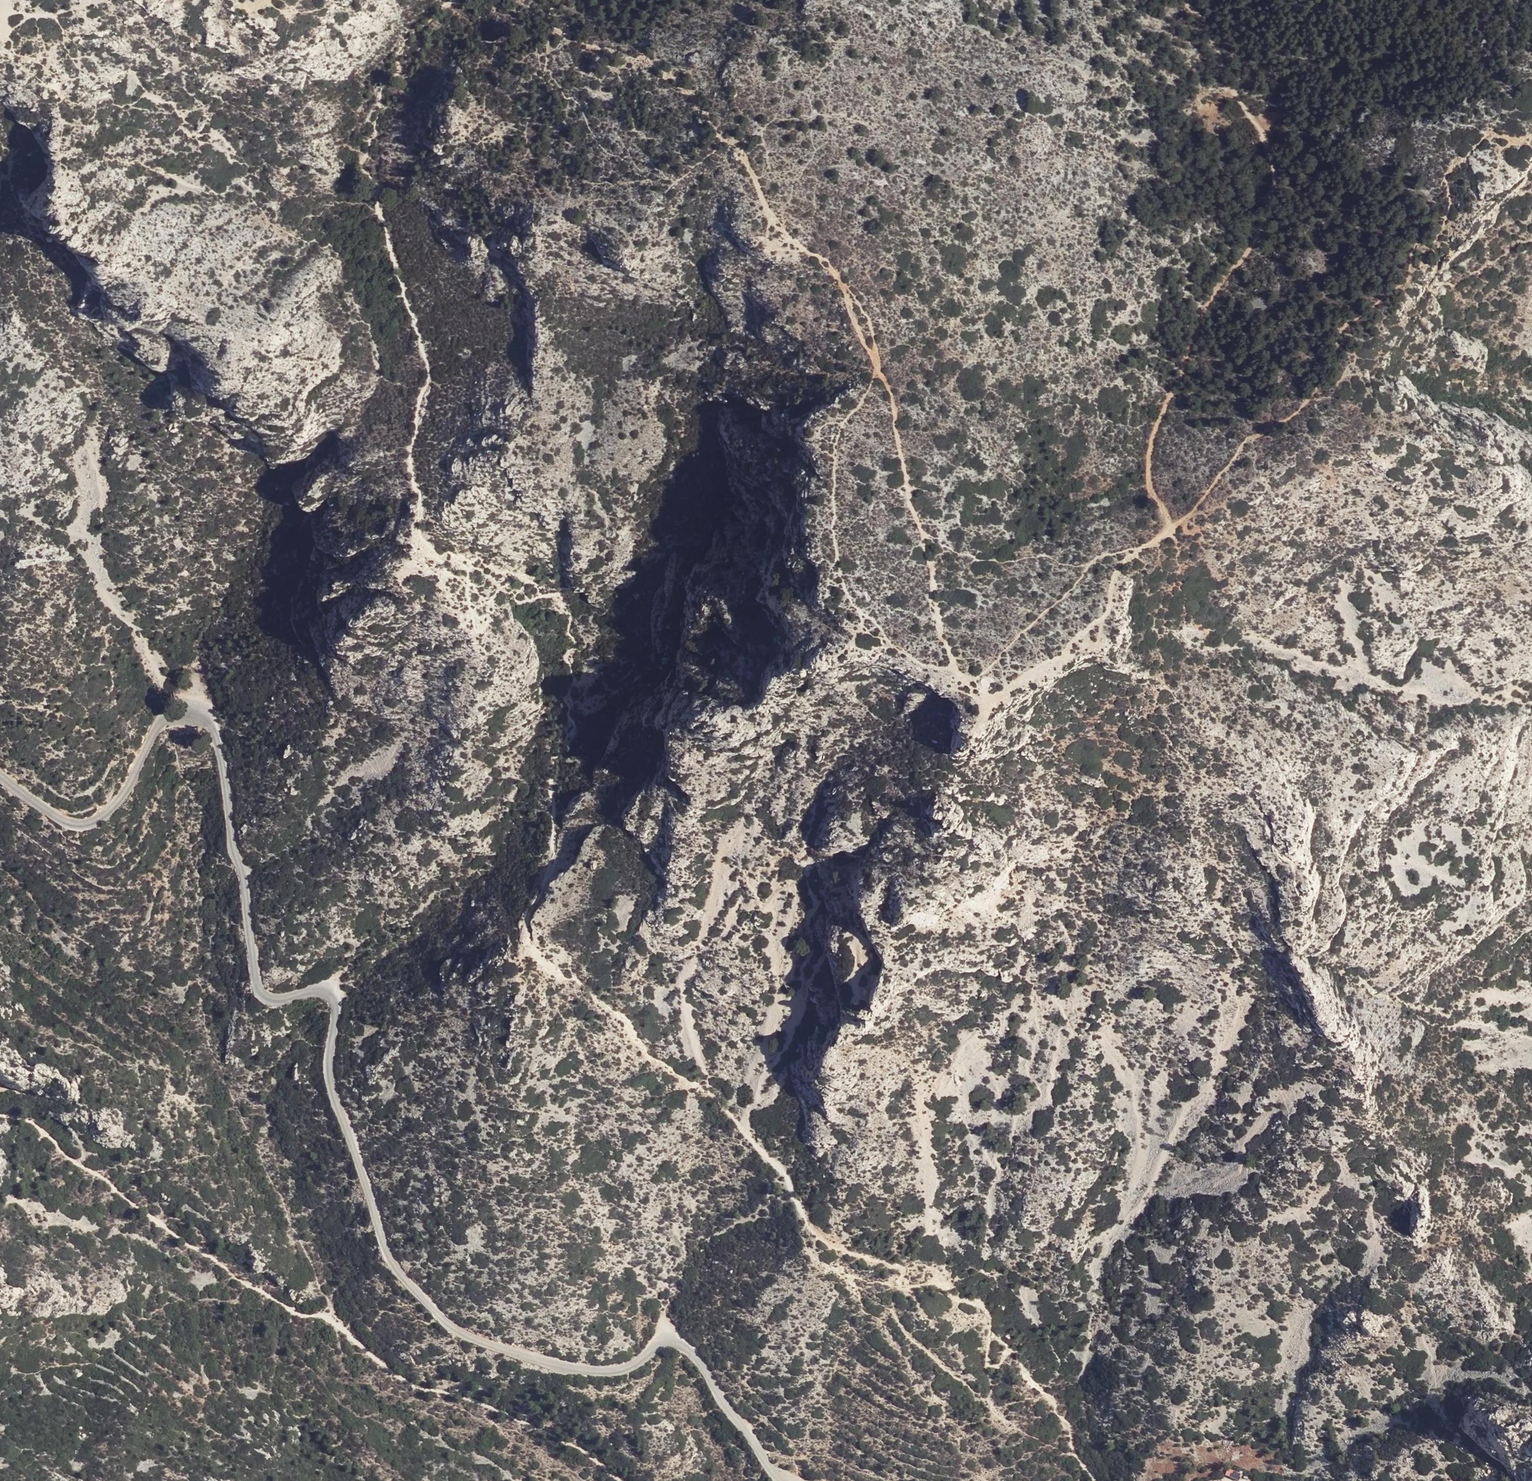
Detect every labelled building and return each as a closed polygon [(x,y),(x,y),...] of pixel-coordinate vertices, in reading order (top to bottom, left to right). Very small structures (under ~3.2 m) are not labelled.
[(1244,1473),(1229,1468),(1227,1474),(1241,1480),(1244,1473)]
